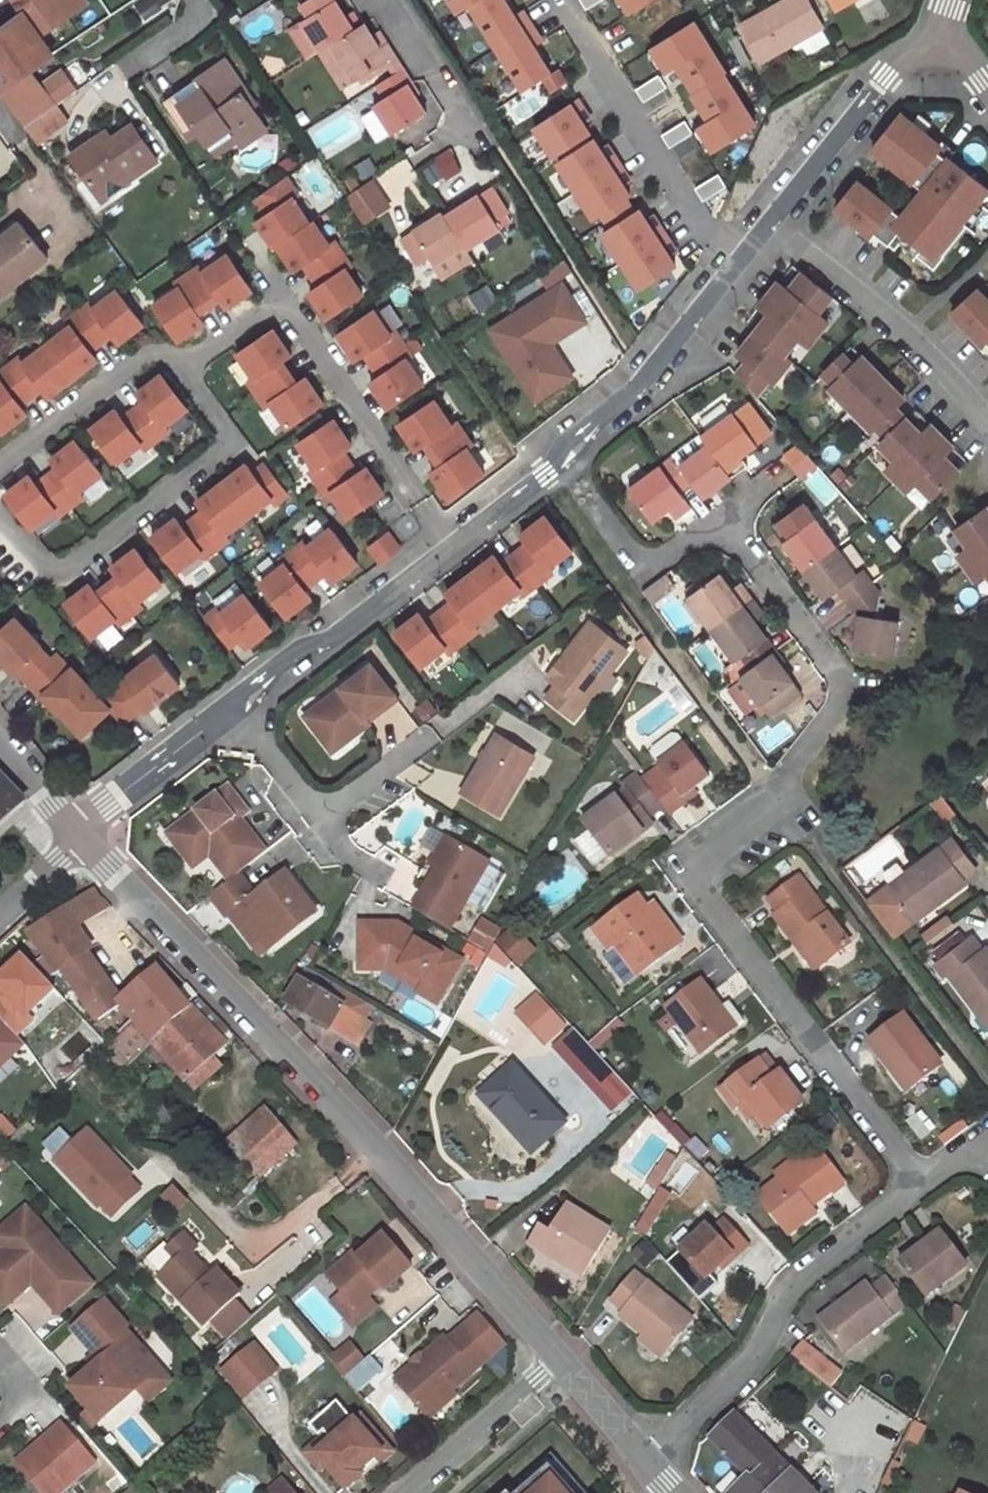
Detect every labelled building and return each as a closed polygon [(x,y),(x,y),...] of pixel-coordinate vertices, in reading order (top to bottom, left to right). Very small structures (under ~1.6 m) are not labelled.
[(23,12),(52,53),(55,57),(65,50),(58,39),(75,27),(68,16),(57,0),(14,0),(23,12)] [(84,0),(57,0),(68,16),(86,3),(84,0)] [(300,5),(308,17),(289,29),(307,59),(320,51),(354,30),(335,0),(308,0),(300,5)] [(519,0),(484,0),(664,283),(691,266),(539,26),(537,28),(519,0)] [(651,0),(613,0),(646,52),(669,36),(673,34),(651,0)] [(741,26),(761,61),(792,43),(795,48),(810,54),(830,42),(807,0),(787,0),(741,26)] [(836,10),(854,0),(830,0),(836,10)] [(23,12),(2,28),(31,68),(52,53),(23,12)] [(387,59),(396,54),(388,41),(381,46),(366,22),(354,30),(320,51),(343,88),(387,59)] [(2,28),(0,29),(0,91),(27,128),(45,115),(37,103),(48,95),(30,69),(31,68),(2,28)] [(725,122),(669,36),(646,52),(618,69),(674,154),(710,131),(725,122)] [(396,54),(387,59),(395,73),(404,68),(396,54)] [(226,60),(221,63),(250,107),(256,103),(226,60)] [(221,63),(164,101),(185,132),(193,126),(198,133),(210,150),(232,135),(235,139),(260,122),(250,107),(221,63)] [(385,100),(374,106),(393,135),(428,113),(416,95),(409,84),(413,81),(404,68),(395,73),(375,86),(385,100)] [(409,84),(416,95),(420,92),(413,81),(409,84)] [(27,128),(35,139),(53,127),(45,115),(27,128)] [(974,218),(976,220),(987,204),(987,189),(984,186),(984,187),(948,159),(952,154),(940,145),(937,150),(921,137),(923,134),(900,115),(871,151),(922,191),(901,217),(857,182),(835,210),(880,245),(883,242),(894,251),(900,244),(933,271),(944,257),(943,257),(974,218)] [(232,135),(210,150),(215,156),(236,143),(239,146),(264,130),(260,122),(235,139),(232,135)] [(731,132),(725,122),(710,131),(717,142),(731,132)] [(99,137),(73,156),(95,188),(121,170),(126,177),(128,180),(157,161),(132,126),(111,140),(104,145),(99,137)] [(193,126),(185,132),(191,139),(198,133),(193,126)] [(717,142),(710,131),(674,154),(685,171),(721,149),(717,142)] [(106,132),(99,137),(104,145),(111,140),(106,132)] [(449,151),(435,161),(447,179),(461,169),(449,151)] [(121,170),(95,188),(100,195),(126,177),(121,170)] [(288,177),(255,199),(267,216),(258,222),(275,247),(278,245),(311,223),(295,199),(300,195),(288,177)] [(385,204),(370,181),(346,197),(360,220),(385,204)] [(509,214),(492,188),(457,209),(445,217),(466,250),(500,228),(496,222),(509,214)] [(445,217),(457,209),(454,204),(442,212),(445,217)] [(442,212),(400,239),(400,240),(417,266),(430,258),(442,276),(471,257),(466,250),(445,217),(442,212)] [(312,276),(344,254),(336,242),(331,246),(314,221),(311,223),(278,245),(295,271),(304,265),(312,276)] [(47,259),(19,223),(0,238),(0,297),(47,259)] [(344,254),(312,276),(319,288),(311,294),(328,319),(364,295),(347,270),(353,267),(344,254)] [(188,274),(210,307),(222,299),(228,308),(253,291),(228,255),(204,271),(201,266),(188,274)] [(571,270),(564,258),(544,271),(551,283),(571,270)] [(210,307),(188,274),(176,283),(180,288),(155,305),(179,341),(205,324),(199,315),(210,307)] [(818,314),(832,297),(805,276),(791,293),(780,283),(770,296),(818,334),(828,322),(818,314)] [(561,285),(509,320),(521,338),(502,350),(536,401),(573,376),(550,343),(585,320),(561,285)] [(79,312),(103,343),(113,335),(120,343),(144,325),(117,291),(94,308),(90,303),(79,312)] [(977,291),(952,315),(987,353),(987,302),(977,291)] [(818,334),(770,296),(760,308),(772,317),(758,335),(784,355),(798,338),(808,347),(818,334)] [(372,366),(405,344),(397,332),(391,336),(375,311),(339,335),(356,361),(365,355),(372,366)] [(103,343),(79,312),(67,321),(71,326),(47,344),(74,379),(98,360),(92,352),(103,343)] [(258,395),(291,373),(283,361),(291,355),(274,330),(238,354),(255,379),(250,382),(258,395)] [(784,355),(758,335),(740,357),(750,364),(739,378),(756,396),(769,380),(774,384),(792,361),(784,355)] [(8,366),(32,397),(43,389),(49,397),(74,379),(47,344),(24,362),(20,357),(8,366)] [(405,344),(372,366),(380,378),(371,383),(388,409),(424,384),(408,360),(413,356),(405,344)] [(851,411),(883,379),(862,357),(853,366),(843,355),(823,375),(833,386),(829,389),(851,411)] [(8,366),(0,372),(0,379),(1,380),(0,380),(0,428),(4,433),(28,414),(21,406),(32,397),(8,366)] [(291,373),(258,395),(266,407),(272,403),(288,428),(324,403),(307,378),(298,384),(291,373)] [(134,410),(157,441),(169,432),(165,427),(189,409),(162,374),(138,393),(145,402),(134,410)] [(906,419),(895,408),(904,400),(883,379),(851,411),(872,432),(875,428),(886,439),(906,419)] [(433,456),(466,434),(457,422),(452,425),(436,401),(399,425),(416,451),(425,445),(433,456)] [(157,441),(134,410),(123,418),(116,410),(92,428),(118,463),(142,445),(146,450),(157,441)] [(756,444),(732,412),(700,436),(707,445),(731,476),(742,468),(735,459),(739,456),(756,444)] [(896,481),(942,437),(930,425),(921,435),(906,419),(886,439),(879,445),(895,461),(886,471),(896,481)] [(318,485),(351,463),(343,451),(352,445),(335,420),(299,445),(315,469),(310,473),(318,485)] [(466,434),(433,456),(441,468),(432,473),(449,499),(485,474),(468,450),(474,446),(466,434)] [(700,435),(671,456),(672,457),(678,466),(707,445),(700,436),(700,435)] [(958,473),(943,457),(952,448),(942,437),(896,481),(907,492),(917,483),(932,498),(958,473)] [(47,476),(71,507),(83,498),(79,493),(103,475),(76,440),(52,459),(58,467),(47,476)] [(707,445),(678,466),(672,457),(661,466),(680,491),(691,483),(702,498),(731,476),(707,445)] [(132,476),(151,457),(143,448),(123,468),(132,476)] [(805,453),(789,467),(798,477),(814,463),(805,453)] [(735,459),(742,468),(746,465),(739,456),(735,459)] [(351,463),(318,485),(327,497),(332,493),(349,518),(385,494),(368,468),(359,474),(351,463)] [(288,496),(264,464),(253,473),(247,465),(223,483),(249,518),(272,500),(276,505),(288,496)] [(661,466),(628,490),(651,521),(668,509),(672,506),(679,515),(691,506),(680,491),(661,466)] [(71,507),(47,476),(36,484),(30,476),(6,494),(32,529),(56,511),(60,516),(71,507)] [(194,518),(218,550),(230,541),(226,536),(249,518),(223,483),(198,502),(205,510),(194,518)] [(782,542),(803,570),(835,546),(803,503),(777,521),(789,537),(782,542)] [(675,518),(679,515),(672,506),(668,509),(675,518)] [(987,553),(987,510),(987,508),(956,529),(969,547),(958,555),(967,567),(987,553)] [(218,550),(194,518),(183,527),(177,519),(152,537),(179,571),(202,553),(206,559),(218,550)] [(515,554),(539,585),(550,576),(546,571),(570,553),(543,518),(519,537),(525,546),(515,554)] [(777,521),(771,526),(782,542),(789,537),(777,521)] [(292,551),(316,582),(327,574),(334,582),(358,564),(331,529),(308,547),(304,542),(292,551)] [(389,533),(369,548),(381,563),(401,548),(389,533)] [(823,598),(835,590),(844,602),(870,583),(861,571),(856,575),(835,546),(803,570),(823,598)] [(108,584),(132,616),(143,607),(140,602),(163,584),(136,549),(112,568),(119,576),(108,584)] [(316,582),(292,551),(281,560),(285,565),(261,583),(288,617),(312,599),(305,590),(316,582)] [(967,567),(976,580),(987,573),(987,575),(987,553),(967,567)] [(539,585),(515,554),(504,562),(497,554),(473,572),(500,607),(523,589),(527,594),(539,585)] [(719,573),(687,597),(710,629),(751,598),(743,587),(735,594),(731,589),(719,573)] [(651,605),(675,588),(666,575),(642,593),(651,605)] [(439,612),(464,643),(475,634),(471,629),(495,611),(468,577),(444,595),(450,603),(439,612)] [(735,594),(743,587),(741,582),(731,589),(735,594)] [(897,621),(876,617),(879,595),(870,583),(844,602),(853,613),(857,618),(855,627),(851,648),(892,654),(897,621)] [(132,616),(108,584),(97,593),(91,584),(66,603),(93,638),(116,620),(120,624),(132,616)] [(206,617),(230,648),(241,640),(247,648),(272,630),(245,595),(222,613),(218,608),(206,617)] [(734,662),(740,658),(748,670),(770,653),(775,649),(754,621),(751,617),(760,610),(751,598),(710,629),(734,662)] [(764,614),(760,610),(751,617),(754,621),(764,614)] [(464,643),(439,612),(429,620),(422,612),(398,630),(425,665),(448,647),(452,652),(464,643)] [(30,681),(52,660),(41,648),(43,647),(16,619),(0,634),(0,660),(14,674),(16,672),(27,683),(30,681)] [(591,622),(564,656),(574,665),(558,684),(548,696),(573,718),(627,652),(591,622)] [(770,653),(778,663),(783,659),(775,649),(770,653)] [(738,677),(768,717),(799,693),(778,663),(770,653),(748,670),(738,677)] [(52,660),(30,681),(84,737),(113,710),(103,700),(74,669),(72,670),(58,654),(52,660)] [(103,700),(113,710),(126,723),(146,708),(149,712),(183,686),(159,654),(125,680),(126,681),(103,700)] [(564,656),(548,675),(558,684),(574,665),(564,656)] [(372,663),(324,699),(330,707),(310,721),(331,749),(361,727),(359,725),(396,697),(372,663)] [(324,699),(304,713),(310,721),(330,707),(324,699)] [(534,753),(498,731),(461,790),(498,813),(534,753)] [(659,766),(657,767),(658,769),(643,781),(662,808),(668,816),(686,803),(682,797),(693,789),(708,778),(677,736),(670,736),(652,750),(651,757),(659,766)] [(610,857),(650,826),(646,820),(662,808),(643,781),(636,772),(620,785),(624,791),(584,822),(590,830),(610,857)] [(24,802),(0,777),(0,824),(24,802)] [(228,785),(166,832),(183,854),(198,843),(208,856),(226,882),(239,872),(267,852),(240,818),(248,812),(228,785)] [(682,797),(686,803),(697,794),(693,789),(682,797)] [(941,793),(931,800),(945,818),(955,811),(941,793)] [(574,842),(594,868),(610,857),(590,830),(574,842)] [(428,863),(435,868),(450,841),(443,836),(428,863)] [(435,868),(411,908),(448,930),(487,862),(450,841),(435,868)] [(908,918),(932,901),(935,905),(962,885),(959,879),(972,870),(950,842),(868,903),(893,936),(911,922),(908,918)] [(198,843),(183,854),(192,867),(208,856),(198,843)] [(254,892),(239,872),(226,882),(208,895),(224,916),(228,913),(239,928),(250,921),(269,946),(315,910),(283,870),(254,892)] [(797,878),(768,901),(778,914),(774,918),(793,943),(797,940),(819,967),(848,945),(797,878)] [(76,926),(104,910),(91,890),(27,930),(55,972),(59,968),(111,1039),(131,1020),(133,1024),(150,1043),(192,1005),(156,967),(118,999),(85,950),(91,947),(76,926)] [(637,898),(594,930),(609,949),(614,946),(637,975),(680,943),(657,912),(652,916),(646,909),(637,898)] [(932,901),(908,918),(911,922),(935,905),(932,901)] [(652,916),(657,912),(652,905),(646,909),(652,916)] [(946,915),(921,934),(927,942),(953,923),(946,915)] [(398,922),(361,923),(361,969),(386,968),(420,990),(418,993),(437,1004),(462,960),(398,922)] [(933,963),(943,978),(947,974),(987,1028),(987,954),(983,947),(979,951),(968,937),(933,963)] [(797,940),(793,943),(814,971),(819,967),(797,940)] [(614,946),(609,949),(632,979),(637,975),(614,946)] [(370,1005),(306,968),(286,1002),(356,1045),(371,1019),(364,1015),(370,1005)] [(700,980),(665,1006),(700,1054),(743,1022),(728,1002),(720,1007),(700,980)] [(545,989),(521,1008),(607,1119),(632,1100),(545,989)] [(192,1005),(150,1043),(193,1090),(221,1067),(214,1058),(227,1047),(218,1038),(227,1030),(199,1000),(192,1005)] [(901,1016),(867,1042),(890,1071),(893,1069),(909,1090),(940,1066),(901,1016)] [(130,1060),(150,1043),(133,1024),(106,1050),(112,1056),(119,1049),(130,1060)] [(119,1049),(112,1056),(123,1066),(130,1060),(119,1049)] [(766,1056),(757,1062),(771,1079),(778,1073),(766,1056)] [(757,1062),(720,1090),(734,1109),(737,1106),(747,1100),(758,1114),(769,1129),(802,1103),(778,1073),(771,1079),(757,1062)] [(512,1066),(479,1095),(514,1133),(518,1128),(536,1147),(564,1122),(512,1066)] [(747,1100),(737,1106),(748,1121),(758,1114),(747,1100)] [(225,1143),(256,1177),(292,1145),(261,1110),(225,1143)] [(52,1159),(112,1219),(147,1184),(88,1124),(52,1159)] [(518,1128),(514,1133),(531,1152),(536,1147),(518,1128)] [(811,1165),(823,1157),(813,1144),(775,1173),(780,1178),(805,1159),(811,1165)] [(668,1154),(649,1184),(657,1189),(676,1159),(668,1154)] [(780,1178),(759,1194),(788,1234),(814,1214),(808,1204),(813,1199),(815,1201),(840,1181),(823,1157),(811,1165),(805,1159),(780,1178)] [(654,1218),(668,1195),(657,1189),(643,1212),(654,1218)] [(566,1205),(549,1232),(539,1227),(526,1247),(580,1278),(608,1232),(566,1205)] [(23,1206),(0,1226),(0,1299),(5,1305),(29,1284),(55,1314),(90,1284),(23,1206)] [(642,1238),(654,1218),(643,1212),(633,1228),(642,1238)] [(704,1225),(677,1251),(703,1279),(717,1266),(730,1253),(734,1257),(746,1246),(721,1220),(710,1232),(704,1225)] [(412,1261),(384,1229),(356,1254),(351,1249),(325,1273),(353,1304),(378,1281),(384,1286),(412,1261)] [(941,1232),(901,1261),(925,1294),(965,1266),(941,1232)] [(197,1249),(183,1233),(166,1248),(175,1259),(157,1276),(204,1327),(209,1323),(235,1299),(239,1295),(215,1268),(209,1274),(191,1255),(197,1249)] [(721,1269),(734,1257),(730,1253),(717,1266),(721,1269)] [(691,1319),(634,1274),(610,1302),(622,1311),(619,1316),(641,1335),(664,1353),(691,1319)] [(864,1282),(816,1319),(842,1355),(908,1305),(885,1275),(870,1288),(864,1282)] [(70,1327),(93,1353),(97,1350),(103,1357),(86,1370),(63,1390),(84,1416),(78,1421),(86,1430),(134,1388),(148,1376),(149,1358),(123,1328),(125,1326),(102,1299),(70,1327)] [(235,1299),(209,1323),(226,1341),(252,1317),(235,1299)] [(492,1351),(465,1323),(451,1335),(447,1331),(397,1377),(428,1412),(492,1351)] [(660,1357),(664,1353),(641,1335),(638,1341),(660,1357)] [(346,1374),(368,1354),(354,1338),(332,1358),(346,1374)] [(843,1374),(803,1342),(790,1354),(831,1388),(843,1374)] [(272,1371),(252,1347),(221,1372),(241,1396),(272,1371)] [(93,1353),(80,1363),(86,1370),(103,1357),(97,1350),(93,1353)] [(148,1376),(134,1388),(146,1401),(170,1380),(149,1358),(148,1376)] [(361,1368),(350,1377),(357,1386),(369,1377),(361,1368)] [(745,1475),(727,1492),(814,1492),(731,1412),(707,1436),(745,1475)] [(390,1452),(358,1415),(352,1420),(375,1446),(375,1450),(374,1454),(373,1457),(356,1471),(360,1474),(358,1475),(361,1478),(390,1452)] [(375,1450),(375,1446),(352,1420),(314,1454),(344,1488),(358,1475),(360,1474),(356,1471),(373,1457),(374,1454),(375,1450)] [(903,1439),(915,1444),(923,1428),(911,1423),(903,1439)] [(59,1427),(13,1468),(37,1492),(64,1492),(94,1466),(59,1427)] [(551,1455),(508,1492),(584,1492),(551,1455)] [(882,1481),(895,1487),(902,1473),(895,1470),(897,1466),(891,1463),(882,1481)] [(278,1480),(265,1492),(266,1492),(290,1492),(278,1480)]
